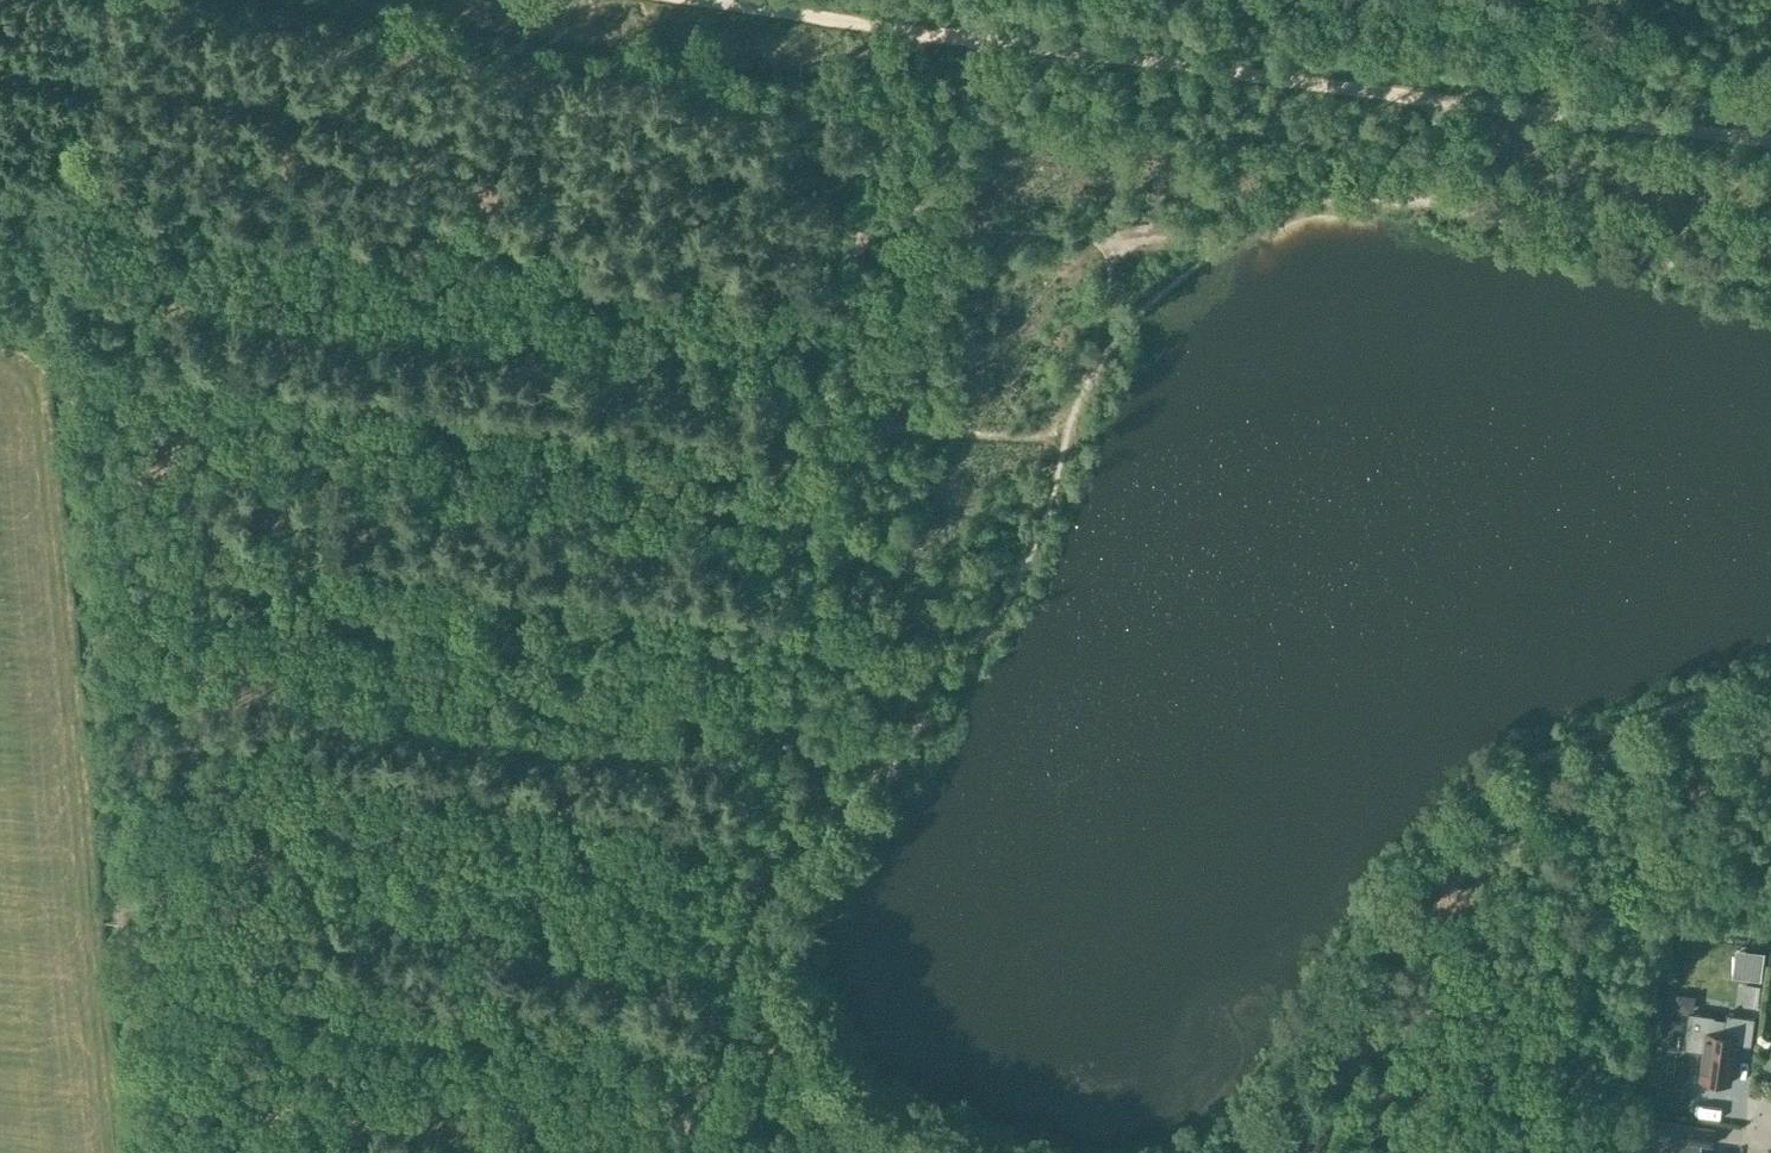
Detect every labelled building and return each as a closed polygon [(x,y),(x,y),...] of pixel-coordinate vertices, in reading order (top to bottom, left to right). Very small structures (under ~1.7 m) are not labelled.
[(1759,982),(1745,980),(1742,1002),(1756,1004),(1759,982)] [(1686,1033),(1684,1048),(1702,1050),(1698,1075),(1729,1079),(1735,1040),(1749,1042),(1753,1014),(1725,1010),(1724,1015),(1713,1013),(1713,1011),(1688,1007),(1684,1033),(1686,1033)] [(1711,1145),(1714,1129),(1655,1120),(1653,1137),(1685,1141),(1683,1152),(1700,1152),(1701,1144),(1711,1145)]
